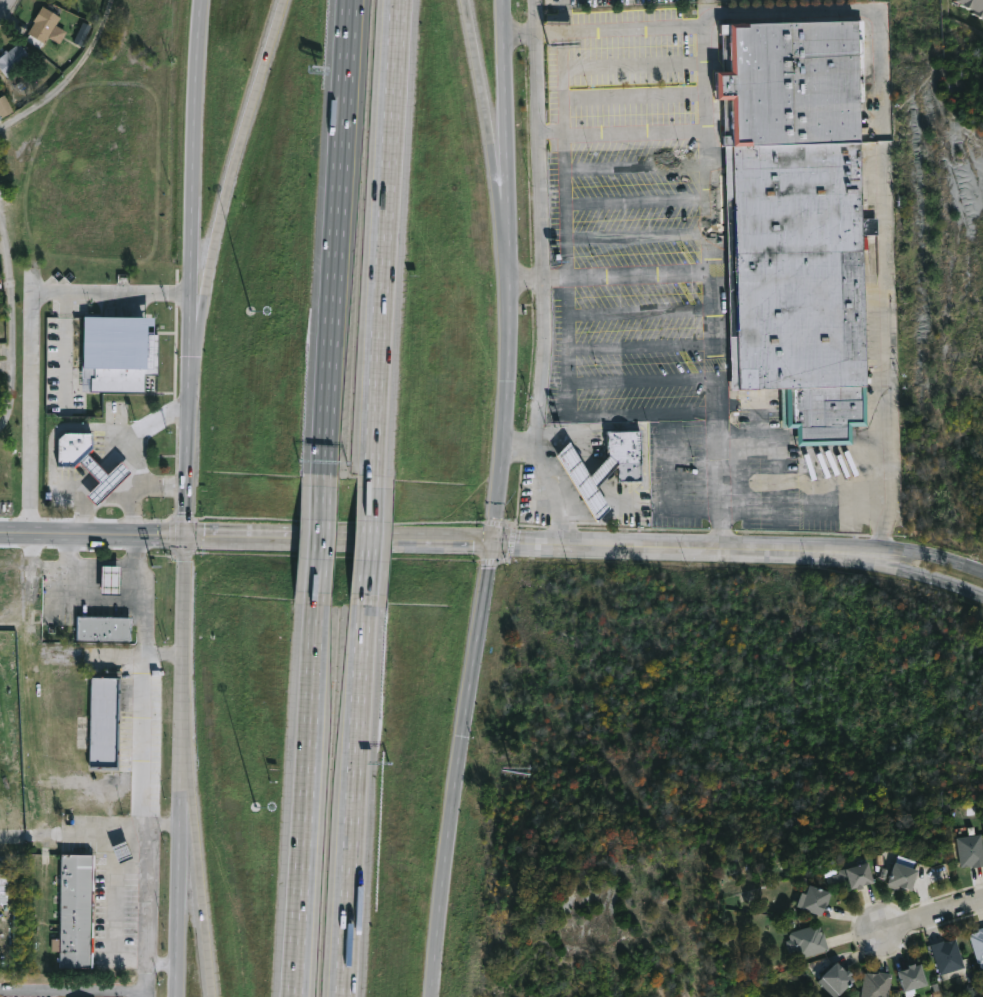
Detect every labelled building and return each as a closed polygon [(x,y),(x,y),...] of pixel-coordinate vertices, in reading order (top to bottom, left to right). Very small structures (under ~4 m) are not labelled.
[(963,1),(963,0),(982,0),(982,10),(963,1)] [(49,35),(41,48),(26,39),(30,33),(28,32),(35,21),(34,20),(43,5),(61,16),(49,35)] [(862,20),(863,38),(867,38),(867,55),(863,55),(863,65),(867,65),(868,90),(864,90),(866,218),(880,217),(881,234),(866,235),(866,239),(869,238),(869,249),(867,249),(870,387),(869,387),(870,427),(854,427),(855,445),(800,446),(799,428),(784,428),(783,389),(734,390),(726,99),(721,99),(721,71),(724,71),(723,23),(862,20)] [(8,77),(0,67),(0,54),(7,49),(8,51),(19,42),(32,58),(8,77)] [(16,111),(6,97),(0,101),(0,111),(5,118),(16,111)] [(611,416),(612,439),(615,441),(624,448),(624,452),(624,468),(648,468),(647,415),(611,416)] [(63,423),(63,452),(78,452),(86,445),(94,437),(98,433),(97,416),(70,417),(63,423)] [(615,441),(595,461),(574,427),(561,441),(602,509),(616,495),(604,474),(624,452),(624,448),(615,441)] [(639,466),(639,431),(602,431),(603,456),(585,474),(578,468),(564,443),(557,446),(552,452),(589,519),(605,511),(593,489),(593,487),(613,466),(639,466)] [(86,445),(104,465),(90,478),(100,489),(136,455),(126,444),(113,456),(94,437),(86,445)] [(121,565),(120,594),(101,593),(102,564),(121,565)] [(137,613),(136,629),(81,628),(81,605),(137,606),(137,613)] [(135,642),(135,617),(79,617),(79,642),(135,642)] [(104,676),(120,677),(120,768),(91,768),(92,676),(102,676),(102,675),(104,676)] [(959,836),(982,833),(982,865),(963,866),(959,836)] [(96,854),(94,967),(60,967),(61,961),(58,961),(58,957),(60,957),(61,950),(52,950),(52,937),(61,938),(63,853),(96,854)] [(922,868),(914,890),(901,885),(900,889),(890,886),(901,854),(918,860),(916,866),(922,868)] [(870,858),(878,881),(866,885),(867,887),(862,889),(861,886),(855,888),(849,868),(861,865),(860,861),(870,858)] [(7,905),(0,905),(0,871),(9,871),(9,895),(15,895),(15,901),(7,901),(7,905)] [(825,915),(804,907),(813,884),(834,892),(825,915)] [(820,923),(823,933),(825,932),(830,949),(801,958),(798,950),(791,952),(787,940),(792,939),(790,931),(820,923)] [(974,928),(982,925),(982,968),(977,970),(966,935),(975,930),(974,928)] [(954,939),(962,968),(941,974),(932,944),(945,940),(945,942),(954,939)] [(858,979),(838,996),(836,996),(820,979),(840,961),(847,968),(849,970),(851,968),(856,973),(853,975),(858,979)] [(917,962),(918,965),(923,963),(930,984),(908,992),(900,970),(912,967),(911,964),(917,962)] [(893,973),(890,996),(863,996),(866,971),(879,973),(880,971),(893,973)]
